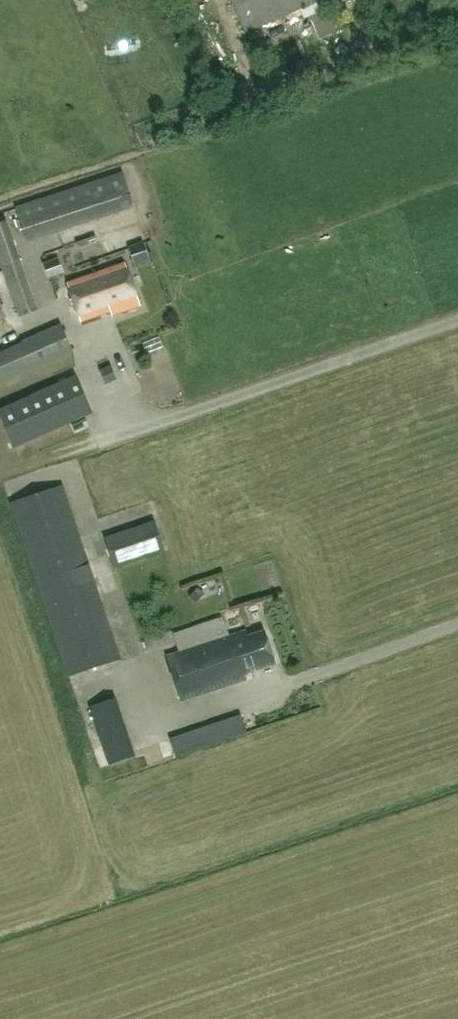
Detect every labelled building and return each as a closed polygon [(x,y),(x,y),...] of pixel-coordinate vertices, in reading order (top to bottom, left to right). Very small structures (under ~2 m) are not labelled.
[(277,16),(299,6),(304,18),(309,16),(319,40),(338,31),(324,0),(231,0),(244,31),(277,16)] [(132,202),(121,171),(17,206),(28,238),(132,202)] [(6,220),(0,222),(0,266),(2,265),(19,315),(37,308),(6,220)] [(140,264),(153,260),(147,241),(134,245),(140,264)] [(111,311),(112,314),(140,305),(126,263),(67,282),(80,321),(111,311)] [(34,369),(73,352),(61,325),(0,351),(0,384),(34,369)] [(111,382),(121,377),(114,364),(104,370),(111,382)] [(13,447),(92,412),(76,377),(0,410),(0,419),(13,447)] [(120,658),(63,485),(11,503),(69,675),(120,658)] [(154,521),(105,538),(115,566),(163,550),(154,521)] [(180,650),(167,655),(180,698),(245,678),(244,672),(275,662),(265,629),(248,634),(247,631),(230,636),(223,616),(174,631),(180,650)] [(176,756),(245,732),(260,727),(255,711),(169,738),(176,756)] [(135,756),(130,739),(101,748),(106,765),(135,756)]
